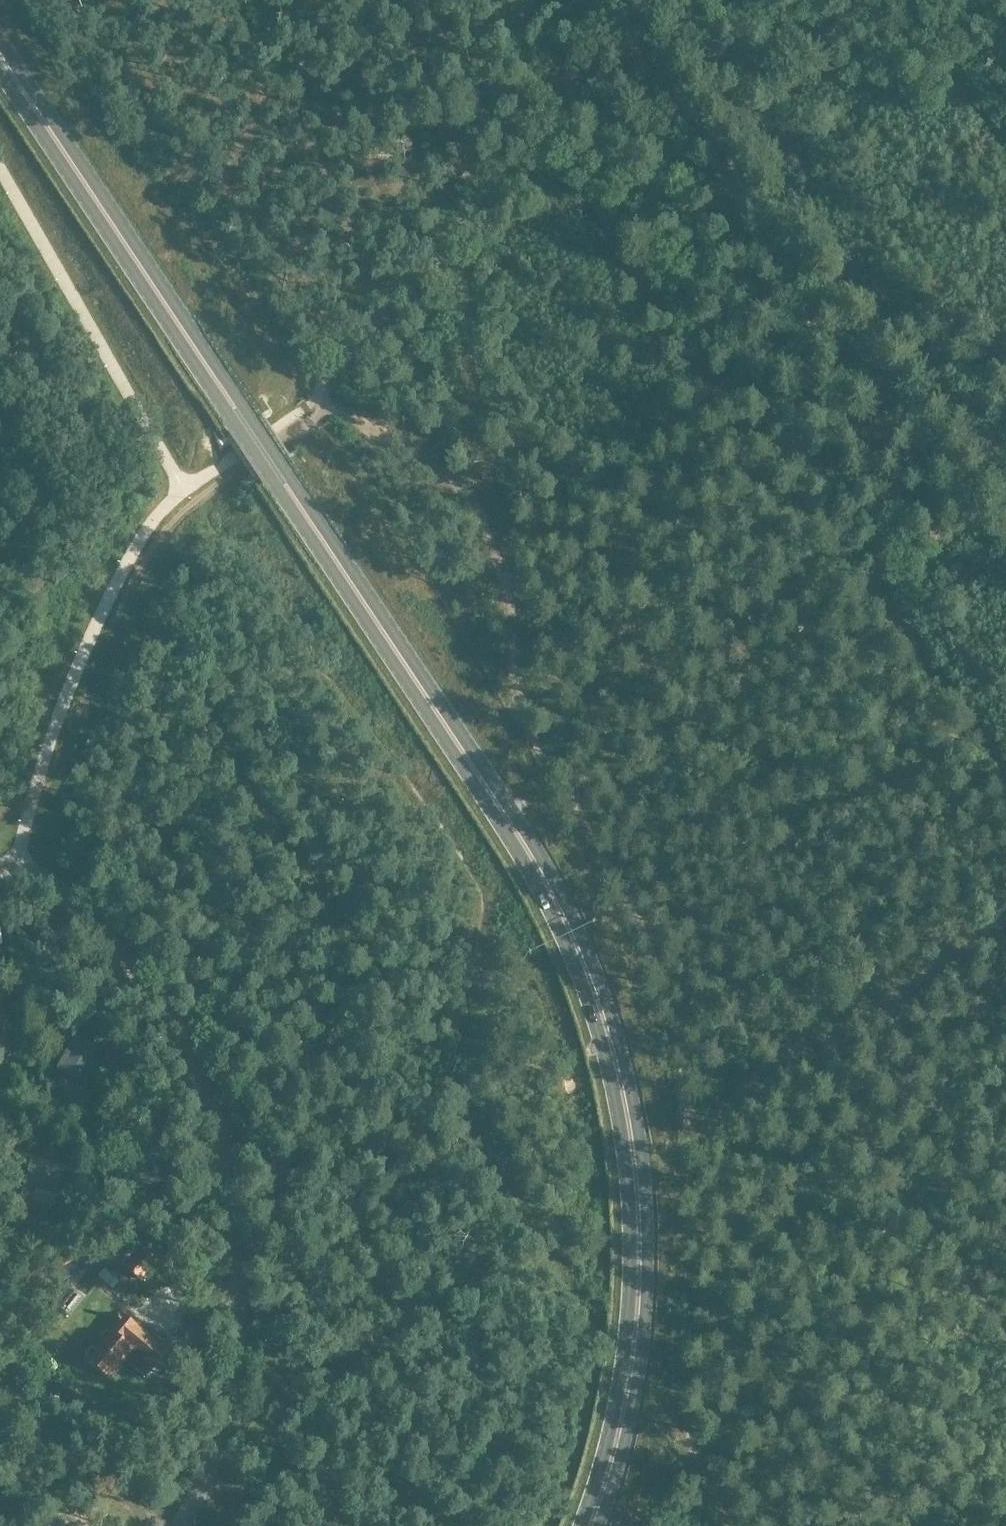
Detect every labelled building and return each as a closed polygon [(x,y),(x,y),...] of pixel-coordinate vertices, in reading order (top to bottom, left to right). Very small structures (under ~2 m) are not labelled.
[(85,1086),(104,1050),(75,1034),(56,1070),(85,1086)] [(128,1191),(139,1188),(169,1180),(161,1148),(122,1159),(128,1191)] [(134,1238),(116,1257),(139,1279),(157,1259),(134,1238)] [(50,1280),(58,1276),(83,1265),(88,1262),(82,1247),(43,1265),(50,1280)] [(167,1351),(125,1315),(112,1330),(114,1332),(89,1361),(109,1378),(135,1348),(155,1365),(167,1351)]
